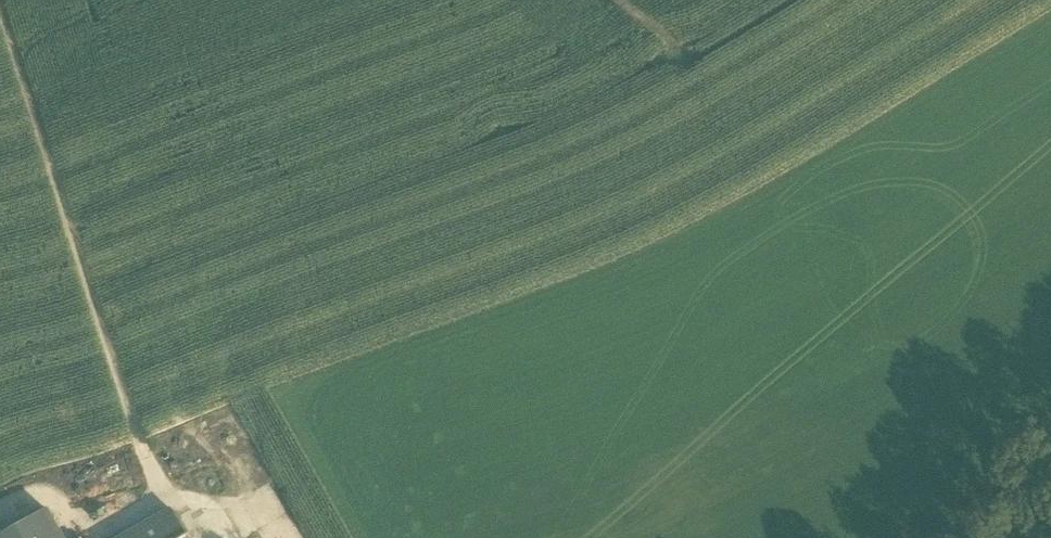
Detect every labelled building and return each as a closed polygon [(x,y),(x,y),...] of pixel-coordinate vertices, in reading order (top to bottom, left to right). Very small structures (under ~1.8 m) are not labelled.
[(167,515),(126,537),(180,537),(167,515)] [(45,516),(6,537),(58,537),(45,516)]
